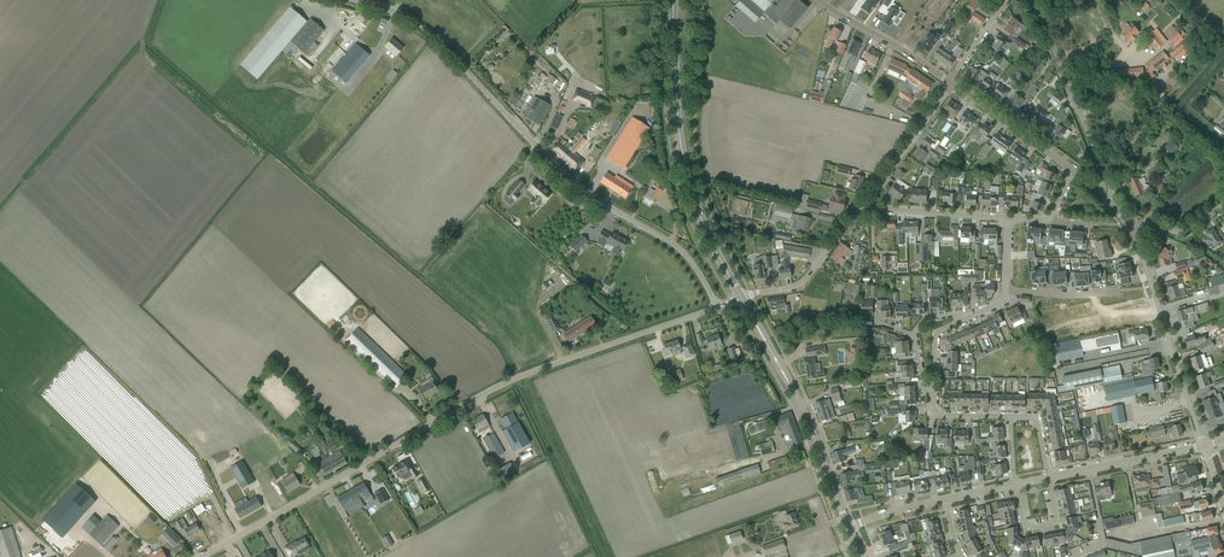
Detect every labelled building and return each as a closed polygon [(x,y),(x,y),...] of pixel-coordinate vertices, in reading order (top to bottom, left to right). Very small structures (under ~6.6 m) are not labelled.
[(736,5),(756,22),(763,14),(776,25),(780,20),(790,27),(806,9),(796,0),(783,0),(781,1),(780,0),(740,0),(736,5)] [(861,9),(868,15),(879,1),(877,0),(868,0),(861,9)] [(971,2),(966,9),(972,14),(974,12),(977,7),(971,2)] [(290,41),(291,42),(308,22),(290,7),(240,65),(257,80),(290,41)] [(886,15),(882,21),(890,26),(893,22),(897,25),(897,26),(905,14),(900,10),(898,12),(891,8),(888,12),(887,11),(885,15),(886,15)] [(966,9),(964,13),(971,18),(971,19),(980,26),(985,19),(975,12),(975,13),(974,12),(972,14),(966,9)] [(1190,15),(1193,21),(1198,17),(1195,12),(1190,15)] [(1013,36),(1021,24),(1021,22),(1018,20),(1017,21),(1012,18),(1004,29),(1013,36)] [(291,42),(305,53),(324,30),(310,19),(308,22),(291,42)] [(948,35),(955,24),(950,21),(948,23),(946,22),(943,25),(946,27),(942,32),(948,35)] [(1130,41),(1131,42),(1132,41),(1133,41),(1137,37),(1138,36),(1137,35),(1139,33),(1131,25),(1122,33),(1126,37),(1124,39),(1124,40),(1127,43),(1128,43),(1130,41)] [(1186,34),(1178,26),(1175,29),(1172,26),(1164,33),(1175,46),(1183,39),(1182,37),(1186,34)] [(837,41),(842,32),(834,28),(824,46),(825,47),(823,51),(829,55),(831,50),(830,47),(834,40),(837,41)] [(1163,44),(1153,31),(1151,28),(1143,34),(1157,50),(1163,44)] [(921,47),(929,52),(935,43),(936,44),(941,35),(936,32),(934,35),(928,32),(926,35),(927,36),(923,42),(924,42),(921,47)] [(991,47),(996,51),(1000,53),(1005,47),(1007,49),(1011,43),(1002,37),(1000,40),(997,39),(991,47)] [(385,47),(396,56),(399,52),(400,53),(401,52),(400,51),(403,48),(393,38),(385,47)] [(1013,42),(1023,48),(1026,44),(1016,38),(1013,42)] [(847,51),(839,66),(845,69),(852,55),(856,56),(862,45),(861,44),(862,43),(854,39),(847,51)] [(355,43),(332,71),(346,83),(369,55),(355,43)] [(837,52),(842,54),(846,45),(840,43),(837,52)] [(941,62),(953,45),(948,43),(942,51),(939,49),(937,52),(933,57),(941,62)] [(1177,60),(1188,51),(1182,44),(1171,53),(1177,60)] [(953,45),(941,62),(950,67),(955,59),(949,55),(954,47),(953,45)] [(958,58),(964,50),(958,46),(953,55),(958,58)] [(1039,50),(1034,47),(1033,48),(1030,46),(1027,51),(1034,56),(1039,50)] [(865,59),(876,65),(881,54),(874,51),(874,49),(870,47),(868,53),(865,59)] [(1152,72),(1169,59),(1163,51),(1146,65),(1149,69),(1152,72)] [(312,70),(314,67),(302,56),(299,59),(312,70)] [(933,84),(913,70),(912,71),(904,65),(904,64),(893,59),(888,69),(902,76),(907,79),(905,82),(903,82),(902,82),(900,82),(899,83),(898,84),(898,86),(898,87),(898,89),(899,90),(897,94),(903,98),(900,103),(901,103),(900,104),(903,106),(904,105),(906,107),(910,103),(913,97),(910,95),(914,90),(917,93),(918,92),(918,93),(915,97),(921,101),(933,84)] [(982,76),(987,70),(989,66),(987,65),(985,65),(983,68),(982,67),(981,68),(978,66),(977,65),(975,66),(974,66),(973,68),(971,66),(968,70),(970,71),(967,76),(974,81),(979,74),(982,76)] [(1144,76),(1143,69),(1118,73),(1119,80),(1144,76)] [(997,77),(991,73),(990,73),(987,70),(982,76),(985,78),(980,86),(988,91),(991,86),(997,77)] [(846,79),(843,84),(847,86),(849,81),(853,74),(848,72),(845,79),(846,79)] [(1050,72),(1044,80),(1050,85),(1056,76),(1050,72)] [(558,87),(562,81),(550,74),(546,80),(558,87)] [(1008,84),(1013,88),(1017,82),(1012,79),(1008,84)] [(1181,86),(1175,80),(1171,84),(1177,90),(1181,86)] [(1006,97),(1010,92),(1004,88),(1004,87),(999,83),(996,87),(998,88),(993,95),(997,97),(996,98),(1003,102),(1006,97)] [(1024,97),(1029,100),(1038,87),(1034,84),(1024,97)] [(577,88),(573,100),(593,108),(597,96),(577,88)] [(810,100),(823,103),(827,94),(812,91),(810,100)] [(1064,98),(1055,92),(1051,99),(1059,104),(1064,98)] [(1011,101),(1008,106),(1016,111),(1021,105),(1025,100),(1020,97),(1021,96),(1017,93),(1016,94),(1011,101)] [(535,97),(526,112),(527,113),(525,117),(538,125),(550,105),(535,97)] [(950,100),(944,109),(950,113),(948,115),(954,119),(962,107),(958,105),(958,106),(950,100)] [(1036,119),(1043,111),(1036,106),(1033,111),(1032,110),(1033,109),(1033,107),(1031,106),(1029,106),(1028,107),(1025,111),(1022,116),(1029,121),(1032,117),(1036,120),(1036,119)] [(963,115),(958,122),(969,130),(977,120),(969,114),(970,113),(966,110),(963,115)] [(1045,120),(1049,115),(1043,111),(1036,119),(1036,120),(1039,123),(1037,127),(1044,132),(1048,127),(1050,124),(1045,120)] [(1056,120),(1060,123),(1066,115),(1062,112),(1056,120)] [(571,118),(567,124),(572,127),(576,121),(575,120),(576,118),(573,117),(572,119),(571,118)] [(649,128),(632,117),(606,159),(623,169),(649,128)] [(612,136),(620,123),(616,120),(608,133),(612,136)] [(977,125),(974,130),(964,143),(967,144),(972,138),(975,140),(980,135),(982,136),(982,135),(986,138),(992,129),(984,123),(981,128),(977,125)] [(1058,124),(1050,136),(1058,142),(1062,136),(1065,138),(1070,132),(1064,127),(1063,128),(1058,124)] [(946,134),(950,137),(956,128),(952,125),(946,134)] [(1012,143),(1009,141),(1008,142),(1001,137),(1002,136),(998,133),(994,138),(991,142),(1005,153),(1012,143)] [(580,146),(583,143),(586,140),(583,138),(582,137),(582,136),(578,140),(576,143),(578,144),(580,146)] [(930,147),(933,143),(926,138),(923,142),(930,147)] [(562,140),(553,150),(563,159),(576,170),(584,161),(576,154),(579,151),(573,146),(570,149),(569,151),(564,146),(566,144),(562,140)] [(1164,148),(1172,155),(1179,148),(1171,141),(1164,148)] [(979,153),(983,156),(990,146),(985,143),(979,153)] [(602,149),(595,145),(587,157),(594,161),(602,149)] [(920,147),(914,155),(923,161),(928,154),(920,147)] [(1017,147),(1013,152),(1008,159),(1013,163),(1016,158),(1021,162),(1027,154),(1017,147)] [(940,154),(934,150),(932,148),(929,152),(937,158),(940,154)] [(1043,162),(1038,169),(1041,171),(1042,172),(1039,176),(1040,176),(1044,178),(1047,179),(1052,181),(1054,182),(1057,175),(1051,172),(1052,170),(1048,169),(1046,167),(1047,166),(1043,162)] [(1017,170),(1022,173),(1025,167),(1020,164),(1017,170)] [(851,169),(838,166),(837,172),(850,175),(851,169)] [(901,169),(895,177),(898,179),(901,181),(901,180),(906,173),(901,169)] [(959,171),(956,179),(964,180),(965,173),(959,171)] [(1140,183),(1138,178),(1136,178),(1133,172),(1126,175),(1129,181),(1135,196),(1151,189),(1150,186),(1144,184),(1142,185),(1141,183),(1140,183)] [(604,177),(600,182),(610,188),(613,191),(625,199),(631,189),(626,186),(628,183),(616,175),(614,178),(606,173),(604,177)] [(854,190),(859,191),(862,182),(863,182),(864,177),(856,175),(855,179),(852,179),(849,189),(850,189),(850,190),(853,191),(854,190)] [(1035,185),(1035,186),(1050,192),(1052,185),(1051,185),(1052,181),(1047,179),(1044,178),(1040,176),(1039,176),(1036,183),(1035,185)] [(930,190),(937,191),(938,179),(930,179),(930,190)] [(535,181),(527,190),(535,196),(531,201),(536,206),(537,207),(541,202),(543,203),(551,194),(544,188),(543,189),(535,181)] [(1152,186),(1161,195),(1165,191),(1156,182),(1152,186)] [(896,183),(889,192),(893,196),(894,195),(901,200),(904,195),(907,191),(906,190),(909,187),(904,183),(901,186),(896,183)] [(506,195),(514,202),(519,196),(517,194),(521,189),(515,184),(506,195)] [(1022,199),(1023,196),(1023,193),(1023,186),(1019,186),(1018,194),(1017,196),(1017,198),(1012,198),(1011,198),(1011,207),(1018,208),(1019,205),(1022,205),(1022,199)] [(1035,186),(1033,188),(1039,191),(1037,194),(1047,198),(1050,192),(1035,186)] [(650,189),(645,197),(653,202),(656,198),(657,199),(662,191),(657,187),(654,191),(650,189)] [(966,206),(968,206),(969,205),(976,206),(976,200),(977,192),(972,191),(972,189),(964,188),(963,195),(967,196),(966,206)] [(912,202),(920,203),(920,202),(927,202),(927,190),(913,189),(912,202)] [(834,197),(833,197),(830,207),(844,210),(846,200),(844,200),(846,194),(835,191),(834,197)] [(997,203),(1000,203),(1001,195),(996,194),(996,192),(990,191),(990,192),(990,196),(989,206),(997,207),(997,203)] [(948,201),(948,204),(957,205),(958,194),(949,194),(949,193),(943,192),(943,201),(948,201)] [(982,206),(989,206),(990,196),(990,192),(985,192),(985,194),(979,193),(979,202),(982,202),(982,206)] [(1003,207),(1011,207),(1011,198),(1012,198),(1012,193),(1008,193),(1006,195),(1001,195),(1000,203),(1004,204),(1003,207)] [(801,199),(799,208),(805,210),(818,214),(819,210),(821,203),(807,200),(801,199)] [(1034,201),(1031,208),(1041,212),(1044,205),(1034,201)] [(775,215),(790,219),(791,215),(793,210),(777,206),(775,215)] [(798,229),(807,232),(810,219),(804,217),(791,215),(790,219),(790,220),(794,220),(792,228),(798,229)] [(907,233),(907,222),(902,222),(902,226),(896,226),(897,243),(903,243),(903,233),(907,233)] [(918,222),(907,222),(907,233),(907,237),(918,237),(918,222)] [(938,242),(934,242),(934,249),(939,248),(939,242),(954,242),(958,242),(958,232),(958,226),(950,226),(950,231),(938,231),(937,237),(938,242)] [(961,233),(961,238),(969,238),(969,241),(975,241),(976,237),(976,231),(972,231),(972,227),(961,227),(961,233)] [(1028,232),(1025,232),(1026,240),(1033,241),(1034,241),(1035,228),(1028,227),(1028,232)] [(984,240),(988,240),(989,228),(981,228),(981,232),(980,232),(979,243),(984,243),(984,240)] [(989,228),(988,240),(988,246),(993,246),(993,243),(997,244),(998,232),(996,232),(996,229),(989,228)] [(1033,241),(1033,243),(1044,244),(1045,236),(1041,236),(1042,229),(1035,228),(1034,241),(1033,241)] [(1211,246),(1213,250),(1219,246),(1218,244),(1221,242),(1213,229),(1206,234),(1208,236),(1206,237),(1202,239),(1206,246),(1209,248),(1211,246)] [(1045,236),(1044,244),(1048,245),(1048,242),(1055,242),(1056,230),(1055,230),(1049,230),(1048,237),(1045,236)] [(1055,242),(1054,245),(1065,246),(1066,238),(1062,238),(1063,231),(1057,230),(1056,230),(1055,242)] [(601,231),(597,238),(598,239),(605,243),(606,243),(607,242),(614,246),(610,252),(618,257),(621,250),(623,251),(628,242),(621,238),(617,236),(618,236),(612,232),(610,236),(601,231)] [(1066,238),(1065,246),(1076,247),(1076,244),(1077,232),(1074,231),(1074,232),(1070,232),(1069,239),(1066,238)] [(1077,232),(1076,244),(1082,245),(1082,248),(1086,248),(1087,240),(1083,240),(1084,233),(1081,233),(1081,232),(1077,232)] [(790,236),(786,235),(776,233),(775,237),(785,240),(789,241),(790,236)] [(582,235),(570,246),(575,252),(587,241),(582,235)] [(932,243),(932,235),(924,235),(921,235),(921,243),(921,245),(923,245),(923,261),(928,261),(928,243),(932,243)] [(1096,244),(1093,244),(1095,254),(1098,253),(1099,259),(1112,257),(1110,250),(1107,251),(1106,242),(1107,241),(1095,243),(1096,244)] [(842,243),(837,249),(844,255),(848,257),(853,251),(847,246),(842,243)] [(791,278),(788,256),(789,256),(809,259),(810,250),(804,249),(783,245),(784,261),(785,268),(784,268),(785,278),(791,278)] [(853,259),(853,261),(860,267),(862,257),(864,257),(866,248),(857,247),(855,259),(853,259)] [(1164,247),(1161,254),(1162,255),(1159,259),(1162,267),(1170,265),(1169,260),(1173,252),(1164,247)] [(844,255),(837,249),(831,257),(841,265),(845,260),(842,258),(844,255)] [(772,268),(771,257),(766,257),(766,258),(764,258),(764,256),(762,256),(761,257),(758,257),(757,258),(756,259),(755,259),(754,260),(754,265),(753,265),(754,270),(753,271),(753,274),(755,274),(755,279),(765,278),(764,274),(765,274),(764,272),(763,268),(767,268),(772,268)] [(898,264),(897,256),(894,256),(894,261),(892,261),(892,256),(882,257),(882,269),(890,268),(889,264),(898,264)] [(860,267),(853,261),(852,263),(854,263),(852,270),(853,270),(852,273),(859,274),(860,267)] [(1190,267),(1188,261),(1175,264),(1177,271),(1187,268),(1189,268),(1190,267)] [(1121,265),(1115,266),(1116,272),(1131,269),(1130,263),(1127,263),(1121,265)] [(1189,276),(1187,268),(1177,271),(1174,272),(1176,279),(1182,277),(1184,282),(1190,280),(1189,276)] [(1116,272),(1117,280),(1120,279),(1121,285),(1130,284),(1128,277),(1133,276),(1131,269),(1116,272)] [(1060,270),(1049,271),(1049,279),(1053,278),(1054,285),(1057,285),(1057,286),(1061,285),(1060,273),(1060,270)] [(1060,273),(1061,285),(1064,285),(1064,284),(1068,284),(1067,280),(1071,280),(1070,272),(1070,270),(1066,270),(1066,272),(1060,273)] [(1092,270),(1081,271),(1082,286),(1083,286),(1089,286),(1088,279),(1092,278),(1091,271),(1092,271),(1092,270)] [(1039,271),(1030,272),(1031,280),(1032,280),(1032,284),(1040,284),(1040,283),(1039,271)] [(1039,271),(1040,283),(1046,283),(1046,279),(1049,279),(1049,271),(1045,271),(1039,271)] [(1081,271),(1070,272),(1071,280),(1074,280),(1075,287),(1081,286),(1081,287),(1082,286),(1081,271)] [(1092,271),(1091,271),(1092,278),(1092,283),(1099,282),(1099,281),(1099,278),(1101,278),(1101,271),(1092,271)] [(1212,278),(1213,280),(1210,281),(1212,287),(1223,284),(1223,274),(1212,278)] [(605,277),(602,282),(610,287),(613,282),(605,277)] [(1186,295),(1184,288),(1182,283),(1178,285),(1177,280),(1172,282),(1166,283),(1171,299),(1186,295)] [(944,311),(943,295),(939,295),(939,294),(931,294),(931,282),(927,282),(927,293),(927,302),(930,301),(930,308),(939,308),(939,311),(944,311)] [(985,286),(985,290),(985,296),(993,297),(993,293),(995,294),(995,283),(990,282),(990,286),(985,286)] [(985,290),(985,286),(985,283),(985,284),(977,285),(977,286),(972,286),(972,292),(976,293),(976,297),(976,296),(978,296),(978,297),(978,300),(985,300),(985,296),(985,290)] [(1212,287),(1206,289),(1210,301),(1223,297),(1223,284),(1212,287)] [(967,300),(967,294),(951,294),(951,307),(956,307),(956,306),(967,306),(967,300)] [(784,308),(785,313),(790,313),(789,304),(785,305),(785,303),(784,303),(783,297),(767,299),(769,310),(784,308)] [(862,302),(862,308),(862,314),(873,314),(873,308),(873,300),(869,300),(869,301),(862,302)] [(882,310),(882,319),(885,319),(885,318),(891,318),(891,308),(885,308),(885,301),(877,301),(877,304),(878,310),(882,310)] [(1196,306),(1198,313),(1210,310),(1207,302),(1196,306)] [(913,308),(913,314),(918,314),(918,313),(924,313),(924,304),(913,304),(913,308)] [(908,318),(908,305),(896,306),(896,314),(896,320),(901,320),(901,318),(908,318)] [(1018,306),(1012,309),(1018,321),(1023,319),(1024,321),(1028,319),(1023,309),(1019,310),(1018,306)] [(1179,311),(1176,312),(1180,322),(1184,321),(1186,328),(1186,329),(1195,326),(1195,325),(1194,325),(1190,314),(1194,312),(1192,307),(1186,309),(1185,306),(1186,306),(1185,306),(1178,308),(1178,309),(1179,311)] [(1018,321),(1012,309),(1007,312),(1008,315),(1005,317),(1010,328),(1013,326),(1012,324),(1018,321)] [(993,316),(994,318),(997,325),(1003,322),(999,313),(993,316)] [(546,320),(554,333),(561,329),(552,315),(546,320)] [(563,333),(569,342),(596,325),(591,316),(563,333)] [(994,318),(988,320),(993,331),(998,328),(997,325),(994,318)] [(988,320),(982,323),(987,333),(993,331),(988,320)] [(980,326),(977,327),(981,336),(987,333),(982,323),(980,324),(980,326)] [(346,340),(396,387),(408,375),(358,327),(346,340)] [(972,327),(970,328),(975,339),(981,336),(977,327),(973,329),(972,327)] [(975,339),(970,328),(964,331),(963,332),(962,332),(966,341),(967,340),(968,340),(969,342),(975,339)] [(1149,338),(1147,329),(1143,330),(1143,329),(1128,332),(1129,337),(1134,336),(1135,341),(1149,338)] [(1214,330),(1208,333),(1212,340),(1218,336),(1214,330)] [(962,332),(957,334),(961,343),(966,341),(962,332)] [(707,342),(709,348),(721,344),(718,334),(706,338),(706,339),(703,340),(700,333),(696,335),(699,345),(704,343),(707,342)] [(909,347),(909,341),(905,341),(905,337),(896,338),(896,336),(897,336),(891,334),(892,342),(890,342),(890,348),(892,348),(909,347)] [(961,343),(957,334),(951,337),(956,346),(961,343)] [(1057,343),(1060,361),(1078,357),(1084,356),(1083,352),(1120,344),(1118,334),(1081,341),(1080,338),(1057,343)] [(1200,346),(1205,344),(1204,341),(1206,340),(1205,336),(1196,339),(1195,336),(1191,337),(1186,339),(1188,346),(1199,343),(1200,346)] [(956,346),(951,337),(946,339),(946,346),(956,346)] [(662,350),(664,356),(673,353),(672,352),(681,349),(678,340),(663,345),(665,349),(662,350)] [(1200,347),(1203,353),(1215,346),(1211,340),(1200,347)] [(683,347),(687,357),(694,355),(690,344),(683,347)] [(1061,367),(1056,344),(1047,346),(1052,369),(1061,367)] [(825,346),(813,348),(814,356),(826,354),(825,346)] [(859,346),(851,347),(851,352),(852,360),(852,362),(861,362),(859,346)] [(727,349),(732,361),(738,358),(734,347),(727,349)] [(909,347),(892,348),(892,353),(894,355),(894,358),(900,358),(906,357),(906,354),(910,353),(909,347)] [(983,356),(981,353),(979,349),(973,352),(976,359),(983,356)] [(1200,355),(1190,359),(1194,371),(1204,368),(1208,367),(1204,354),(1203,355),(1202,355),(1200,355)] [(1151,369),(1142,371),(1143,375),(1143,376),(1152,375),(1152,374),(1158,372),(1157,368),(1160,368),(1158,357),(1152,359),(1149,359),(1149,360),(1143,361),(1144,366),(1150,365),(1151,369)] [(815,358),(804,360),(805,371),(806,371),(807,380),(817,378),(825,377),(824,370),(816,371),(815,364),(816,364),(815,358)] [(895,372),(914,371),(914,369),(914,366),(913,366),(913,365),(909,365),(909,361),(897,362),(898,366),(896,366),(896,372),(895,372)] [(1119,365),(1101,369),(1103,383),(1122,379),(1119,365)] [(668,373),(672,383),(683,379),(680,369),(668,373)] [(1103,383),(1101,369),(1063,377),(1065,391),(1103,383)] [(910,381),(910,377),(914,377),(914,371),(895,372),(896,382),(899,382),(910,381)] [(1210,385),(1207,377),(1212,376),(1210,372),(1202,375),(1196,376),(1200,388),(1206,387),(1210,385)] [(1122,379),(1103,383),(1107,401),(1140,394),(1140,396),(1142,395),(1142,394),(1154,391),(1155,395),(1156,401),(1165,399),(1163,392),(1168,391),(1166,382),(1153,384),(1152,377),(1154,377),(1154,374),(1152,375),(1143,376),(1143,375),(1122,379)] [(1214,383),(1216,389),(1223,386),(1223,380),(1214,383)] [(421,389),(426,398),(438,391),(433,382),(421,389)] [(906,396),(916,395),(915,386),(905,387),(905,388),(900,388),(900,392),(900,395),(901,396),(906,396)] [(842,400),(838,388),(831,390),(834,402),(842,400)] [(1053,395),(1056,394),(1055,389),(1046,389),(1046,394),(1040,394),(1040,404),(1046,404),(1053,395)] [(1046,404),(1047,410),(1057,408),(1055,398),(1060,398),(1059,394),(1056,394),(1053,395),(1046,404)] [(916,395),(906,396),(906,400),(901,401),(901,404),(907,404),(907,405),(916,404),(916,395)] [(1223,405),(1223,400),(1217,402),(1215,396),(1210,397),(1210,399),(1204,401),(1208,411),(1223,405)] [(815,403),(818,412),(828,408),(827,406),(831,404),(829,399),(821,401),(820,400),(815,402),(816,403),(815,403)] [(828,408),(818,412),(821,422),(835,417),(832,409),(833,409),(831,404),(827,406),(828,408)] [(1110,407),(1095,410),(1096,415),(1102,414),(1111,412),(1114,425),(1120,424),(1126,423),(1122,405),(1116,406),(1110,407)] [(1220,412),(1223,411),(1223,405),(1208,411),(1211,421),(1216,419),(1217,420),(1223,418),(1220,412)] [(1046,413),(1047,416),(1058,414),(1057,408),(1047,410),(1047,412),(1046,413)] [(900,414),(898,414),(899,422),(902,422),(902,431),(912,425),(912,422),(916,422),(915,414),(916,414),(916,410),(902,411),(903,414),(900,414)] [(780,427),(783,433),(791,430),(791,429),(796,427),(790,412),(776,418),(779,428),(780,427)] [(509,429),(503,433),(514,453),(531,443),(513,413),(503,419),(509,429)] [(855,420),(853,413),(847,415),(847,414),(838,417),(839,422),(849,420),(849,422),(855,420)] [(473,421),(480,433),(490,427),(483,414),(479,417),(479,418),(473,421)] [(1048,422),(1049,422),(1060,420),(1059,419),(1058,414),(1047,416),(1048,422)] [(1051,428),(1063,426),(1066,425),(1064,418),(1059,419),(1060,420),(1049,422),(1051,428)] [(1080,429),(1079,422),(1073,424),(1072,424),(1074,430),(1080,429)] [(1169,432),(1171,432),(1173,437),(1183,434),(1180,424),(1168,428),(1169,432)] [(1149,428),(1151,438),(1166,435),(1164,425),(1149,428)] [(1063,426),(1051,428),(1049,428),(1051,435),(1065,432),(1063,426)] [(791,430),(783,433),(784,437),(788,435),(789,440),(785,442),(787,448),(802,442),(796,427),(791,429),(791,430)] [(995,435),(988,435),(989,440),(989,443),(992,443),(999,442),(1000,441),(1000,440),(1004,439),(1003,427),(994,428),(995,435)] [(928,440),(928,435),(928,430),(923,430),(923,428),(914,428),(914,434),(914,441),(920,441),(920,440),(924,440),(928,440)] [(944,443),(944,448),(952,448),(952,436),(948,436),(948,428),(944,428),(944,429),(938,429),(937,443),(944,443)] [(964,443),(969,443),(969,430),(964,430),(964,431),(956,431),(956,442),(964,442),(964,443)] [(1119,442),(1117,436),(1116,430),(1108,431),(1110,442),(1105,443),(1106,451),(1116,449),(1114,443),(1119,442)] [(1065,432),(1051,435),(1052,442),(1064,440),(1063,435),(1065,435),(1065,432)] [(483,439),(494,458),(504,452),(493,433),(483,439)] [(928,440),(924,440),(924,451),(928,451),(930,452),(933,435),(928,435),(928,440)] [(1064,440),(1052,442),(1053,449),(1068,446),(1067,439),(1066,439),(1064,440)] [(315,448),(312,449),(313,454),(314,453),(318,452),(327,448),(324,441),(314,445),(315,448)] [(294,442),(290,445),(298,453),(301,451),(294,442)] [(996,451),(997,458),(1001,458),(1007,457),(1005,445),(999,446),(999,442),(992,443),(993,452),(996,451)] [(1100,453),(1099,447),(1098,442),(1088,444),(1090,455),(1100,453)] [(423,450),(417,454),(422,463),(427,460),(430,465),(435,462),(432,457),(436,455),(431,446),(423,451),(423,450)] [(844,456),(856,452),(854,446),(842,450),(832,453),(836,464),(846,460),(844,456)] [(1062,461),(1063,465),(1072,463),(1071,456),(1070,456),(1069,450),(1066,450),(1054,453),(1056,462),(1062,461)] [(316,467),(322,477),(347,463),(340,451),(331,456),(331,455),(329,456),(329,457),(318,463),(320,465),(316,467)] [(523,460),(532,455),(530,451),(521,457),(523,460)] [(796,461),(793,454),(788,456),(768,463),(771,470),(790,463),(796,461)] [(959,472),(961,482),(962,482),(963,483),(966,483),(966,481),(971,480),(970,473),(974,472),(975,472),(974,467),(975,467),(974,462),(975,462),(974,456),(967,458),(968,463),(964,463),(965,466),(966,471),(959,472)] [(400,464),(392,468),(397,478),(402,475),(402,476),(410,472),(414,478),(418,476),(411,463),(410,463),(407,458),(399,463),(400,464)] [(243,461),(230,468),(242,489),(255,482),(243,461)] [(495,471),(501,480),(516,471),(510,462),(495,471)] [(880,463),(865,464),(866,470),(880,469),(885,468),(884,462),(880,463)] [(996,469),(997,475),(1008,473),(1006,463),(1000,464),(991,466),(992,470),(996,469)] [(716,479),(719,489),(761,474),(758,464),(716,479)] [(1187,476),(1178,479),(1180,484),(1178,484),(1197,481),(1197,480),(1196,480),(1194,476),(1197,475),(1198,476),(1200,475),(1198,470),(1196,466),(1193,468),(1192,465),(1184,468),(1185,472),(1185,473),(1186,472),(1187,476)] [(940,472),(943,487),(946,486),(949,485),(948,480),(952,479),(950,468),(946,469),(947,471),(940,472)] [(853,479),(863,476),(862,470),(851,474),(850,472),(840,475),(843,486),(854,483),(853,479)] [(940,472),(940,471),(935,471),(934,470),(931,471),(930,473),(929,473),(930,474),(930,477),(931,483),(935,482),(936,488),(939,487),(940,488),(943,487),(940,472)] [(930,477),(930,474),(929,473),(929,471),(924,472),(924,474),(919,475),(919,476),(920,480),(922,491),(926,490),(929,489),(928,484),(931,483),(930,477)] [(283,483),(288,491),(300,485),(293,473),(288,476),(290,479),(283,483)] [(1136,491),(1138,492),(1146,490),(1147,489),(1155,488),(1161,486),(1159,479),(1152,480),(1152,483),(1150,483),(1149,475),(1140,477),(1139,476),(1133,477),(1136,488),(1136,491)] [(423,478),(417,481),(424,493),(430,490),(423,478)] [(922,491),(920,480),(913,482),(915,486),(916,492),(919,491),(919,492),(922,491)] [(909,481),(900,483),(900,481),(895,482),(898,496),(903,494),(903,493),(911,491),(909,481)] [(1190,494),(1191,496),(1199,494),(1198,491),(1204,490),(1201,481),(1180,488),(1181,493),(1193,489),(1194,492),(1190,494)] [(1112,496),(1111,493),(1109,482),(1099,484),(1100,487),(1095,488),(1098,501),(1106,500),(1106,499),(1111,498),(1112,496)] [(76,483),(43,520),(51,527),(63,538),(72,528),(96,501),(82,489),(76,483)] [(364,483),(350,490),(358,504),(359,503),(362,508),(367,505),(364,500),(372,496),(364,483)] [(1154,507),(1181,501),(1179,493),(1181,493),(1180,488),(1179,485),(1156,490),(1158,497),(1151,499),(1152,502),(1154,507)] [(851,490),(845,491),(848,502),(849,501),(856,499),(857,499),(860,498),(857,488),(851,490)] [(1060,493),(1061,497),(1071,495),(1069,488),(1058,490),(1059,494),(1060,493)] [(378,500),(381,498),(384,502),(389,500),(382,489),(375,494),(378,500)] [(358,504),(350,490),(337,498),(345,511),(344,509),(351,505),(352,507),(358,504)] [(409,492),(405,493),(411,506),(415,504),(409,492)] [(1063,499),(1064,503),(1073,501),(1073,500),(1072,495),(1071,495),(1061,497),(1062,500),(1063,499)] [(256,496),(234,509),(240,519),(261,506),(256,496)] [(860,498),(857,499),(856,499),(858,504),(873,501),(872,496),(860,498)] [(1198,501),(1193,502),(1195,508),(1200,506),(1201,509),(1210,506),(1207,498),(1198,501)] [(1011,500),(1004,501),(1006,512),(1013,510),(1015,510),(1014,501),(1011,502),(1011,500)] [(1079,506),(1078,500),(1073,500),(1073,501),(1064,503),(1064,506),(1063,506),(1064,510),(1079,506)] [(1192,507),(1191,500),(1181,502),(1179,503),(1181,509),(1192,507)] [(999,513),(1003,512),(1006,512),(1004,501),(997,503),(999,513)] [(1139,505),(1140,512),(1155,509),(1154,507),(1152,502),(1150,503),(1149,502),(1139,505)] [(194,507),(198,515),(207,510),(204,503),(194,507)] [(422,505),(414,509),(417,516),(425,511),(422,505)] [(976,507),(978,515),(985,513),(984,506),(976,507)] [(1079,506),(1064,510),(1064,512),(1065,512),(1066,516),(1076,514),(1080,513),(1079,506)] [(959,519),(961,518),(969,516),(973,515),(972,512),(969,513),(968,509),(958,511),(959,519)] [(793,527),(798,525),(795,518),(796,518),(794,512),(787,515),(785,510),(778,513),(784,531),(793,528),(793,527)] [(1001,517),(1002,520),(1014,517),(1013,510),(1006,512),(1003,512),(1003,516),(1001,517)] [(1192,514),(1195,523),(1204,522),(1214,519),(1211,510),(1201,514),(1201,512),(1196,514),(1196,513),(1192,513),(1192,514)] [(193,519),(189,511),(185,514),(189,521),(193,519)] [(96,518),(85,531),(102,545),(119,526),(107,515),(101,522),(96,518)] [(961,518),(962,525),(973,523),(976,522),(975,518),(974,518),(973,515),(969,516),(961,518)] [(1135,523),(1133,515),(1119,518),(1113,519),(1113,517),(1102,519),(1104,530),(1106,529),(1107,529),(1121,526),(1135,523)] [(1068,525),(1069,525),(1078,523),(1077,516),(1065,518),(1066,522),(1067,521),(1068,525)] [(1014,517),(1002,520),(1002,522),(1004,522),(1005,526),(1016,524),(1014,517)] [(183,528),(186,532),(189,537),(200,530),(196,524),(188,528),(182,518),(175,523),(180,530),(183,528)] [(926,523),(928,530),(939,527),(938,520),(932,521),(931,518),(922,520),(923,524),(926,523)] [(962,525),(964,532),(976,529),(976,526),(974,526),(973,523),(962,525)] [(1070,526),(1067,530),(1075,535),(1079,528),(1078,523),(1069,525),(1070,526)] [(12,527),(0,530),(0,556),(22,556),(12,527)] [(878,534),(881,541),(892,537),(891,533),(892,533),(890,527),(882,530),(883,533),(878,534)] [(936,539),(935,536),(941,535),(939,527),(928,530),(925,530),(926,538),(927,542),(936,539)] [(1007,529),(1008,536),(1017,534),(1018,534),(1017,530),(1019,530),(1018,527),(1007,529)] [(1143,556),(1201,556),(1205,556),(1213,554),(1223,551),(1221,544),(1220,545),(1216,534),(1218,534),(1216,527),(1190,532),(1190,531),(1140,541),(1143,556)] [(167,528),(162,534),(175,547),(180,541),(167,528)] [(976,536),(975,532),(977,532),(976,529),(964,532),(965,538),(976,536)] [(1065,533),(1063,534),(1065,542),(1071,541),(1075,535),(1067,530),(1065,533)] [(743,539),(740,531),(729,535),(732,543),(743,539)] [(1054,534),(1050,535),(1052,545),(1059,544),(1056,532),(1053,533),(1054,534)] [(1059,532),(1056,532),(1059,544),(1065,542),(1063,534),(1063,532),(1060,533),(1059,532)] [(1009,541),(1016,545),(1021,538),(1017,536),(1017,534),(1008,536),(1009,541)] [(1052,545),(1050,535),(1047,536),(1047,534),(1043,535),(1046,546),(1052,545)] [(382,539),(387,548),(393,545),(387,535),(382,539)] [(895,539),(898,538),(897,535),(892,537),(881,541),(883,548),(888,546),(889,548),(897,545),(895,539)] [(1035,535),(1032,536),(1034,547),(1041,546),(1039,536),(1035,537),(1035,535)] [(113,536),(103,547),(107,550),(117,539),(113,536)] [(979,540),(976,536),(965,538),(968,542),(966,543),(970,549),(979,544),(977,540),(979,540)] [(1025,539),(1026,540),(1027,549),(1034,547),(1032,536),(1029,537),(1029,538),(1025,539)] [(299,554),(310,548),(309,545),(304,537),(297,542),(296,541),(285,548),(290,556),(297,552),(299,554)] [(1021,538),(1016,545),(1022,550),(1027,549),(1026,540),(1024,540),(1021,538)] [(766,556),(789,556),(782,539),(762,546),(766,556)] [(900,548),(907,545),(912,543),(911,539),(898,544),(900,548)] [(945,549),(943,542),(937,543),(936,539),(927,542),(928,545),(929,552),(934,551),(945,549)] [(1112,548),(1114,540),(1108,539),(1106,539),(1107,547),(1112,548)] [(973,556),(976,554),(982,550),(979,544),(970,549),(973,556)] [(161,548),(145,556),(167,556),(161,548)] [(934,551),(936,556),(943,556),(946,556),(945,549),(934,551)] [(988,555),(987,555),(986,553),(987,552),(985,549),(982,550),(976,554),(978,556),(989,556),(988,555)]
